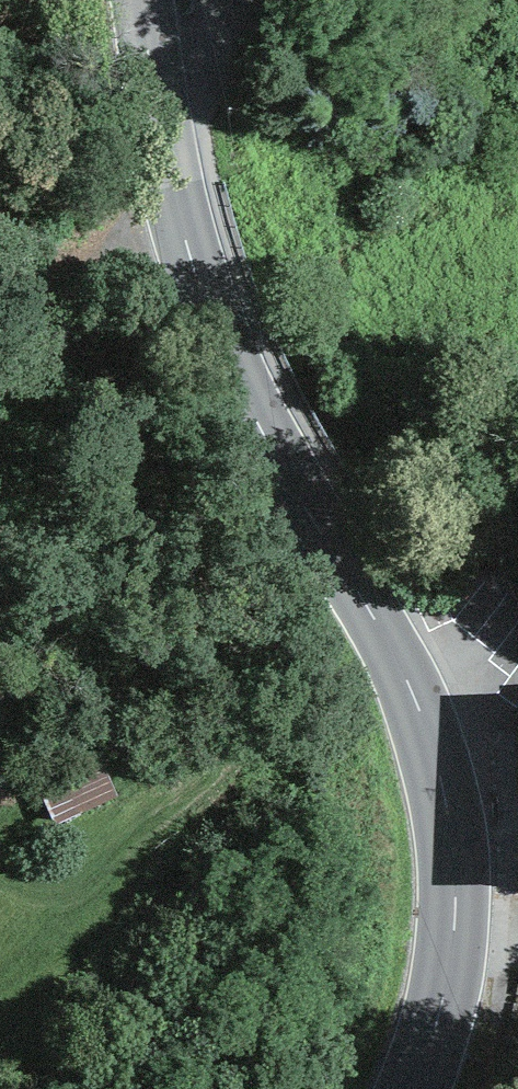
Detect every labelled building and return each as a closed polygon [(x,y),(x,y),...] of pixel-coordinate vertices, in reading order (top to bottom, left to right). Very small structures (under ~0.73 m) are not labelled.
[(116,798),(92,744),(30,770),(54,825),(116,798)]
